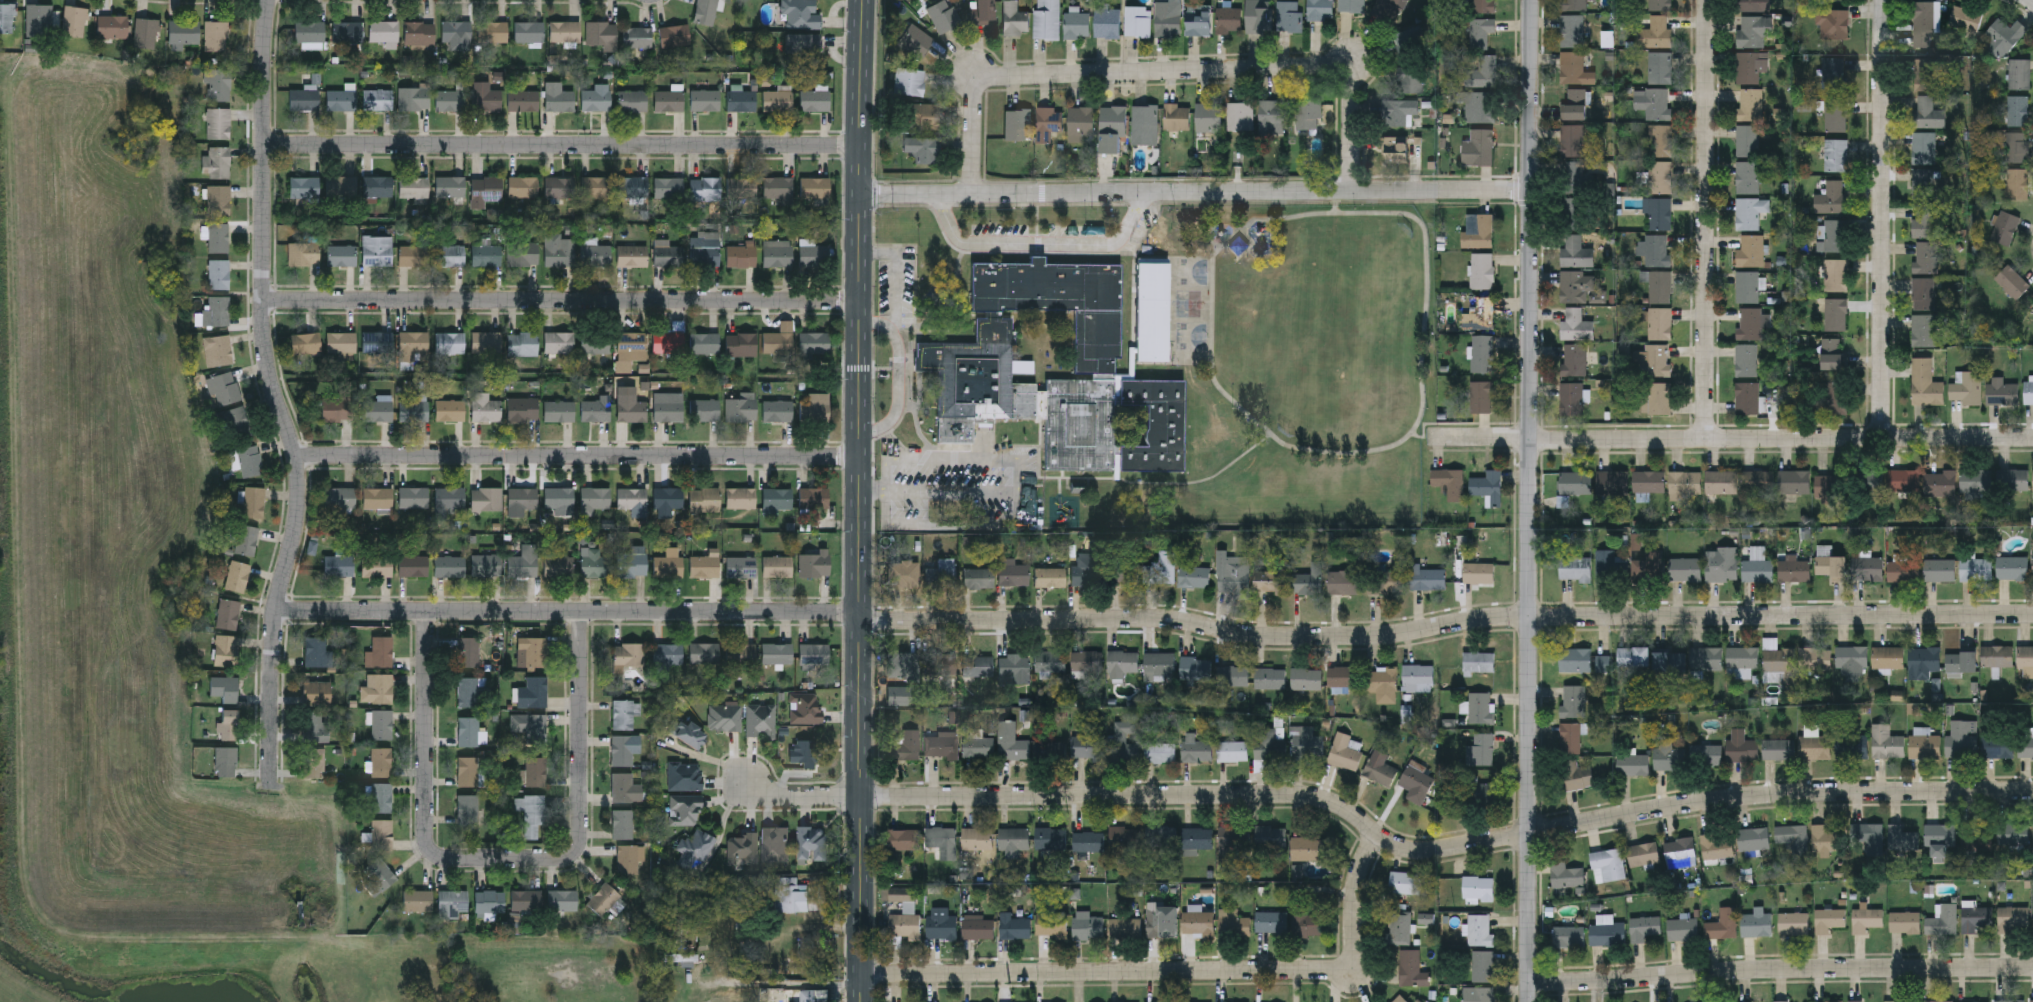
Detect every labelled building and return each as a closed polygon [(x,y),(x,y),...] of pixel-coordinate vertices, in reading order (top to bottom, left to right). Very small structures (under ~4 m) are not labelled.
[(695,23),(697,0),(717,0),(716,24),(695,23)] [(782,13),(782,0),(817,0),(817,12),(822,12),(822,28),(786,28),(787,13),(782,13)] [(926,6),(939,0),(951,0),(962,22),(939,33),(926,6)] [(972,21),(972,0),(995,0),(995,21),(972,21)] [(1004,33),(1004,0),(1018,0),(1018,10),(1029,10),(1029,33),(1004,33)] [(1034,37),(1034,0),(1059,0),(1059,37),(1034,37)] [(1246,29),(1246,0),(1270,0),(1270,29),(1246,29)] [(1301,31),(1277,31),(1277,0),(1301,0),(1301,31)] [(1308,19),(1308,0),(1333,0),(1333,19),(1308,19)] [(1339,12),(1339,0),(1364,0),(1364,12),(1339,12)] [(1371,14),(1377,0),(1406,0),(1397,24),(1371,14)] [(1473,12),(1473,0),(1495,0),(1495,12),(1473,12)] [(1562,10),(1562,0),(1586,0),(1586,10),(1562,10)] [(1646,9),(1646,0),(1671,0),(1671,9),(1646,9)] [(1738,10),(1738,0),(1770,0),(1770,10),(1738,10)] [(1169,1),(1169,12),(1180,12),(1180,36),(1155,36),(1155,1),(1169,1)] [(1932,47),(1913,47),(1913,1),(1932,1),(1932,47)] [(16,33),(0,33),(0,3),(16,3),(16,33)] [(53,4),(53,38),(27,38),(27,4),(53,4)] [(1125,35),(1125,6),(1150,6),(1150,35),(1125,35)] [(1949,29),(1953,6),(1981,11),(1977,34),(1949,29)] [(87,7),(87,36),(64,36),(64,7),(87,7)] [(1216,32),(1216,7),(1241,7),(1241,32),(1216,32)] [(1095,37),(1095,8),(1120,8),(1120,37),(1095,37)] [(1210,8),(1210,35),(1186,35),(1186,8),(1210,8)] [(1847,38),(1817,38),(1817,10),(1847,10),(1847,38)] [(1089,12),(1089,37),(1064,37),(1064,12),(1089,12)] [(1560,47),(1560,14),(1583,14),(1583,47),(1560,47)] [(1638,47),(1638,28),(1650,28),(1650,14),(1666,14),(1666,28),(1672,28),(1672,47),(1638,47)] [(128,38),(98,38),(98,15),(128,15),(128,38)] [(1737,47),(1737,16),(1771,16),(1771,37),(1767,37),(1767,47),(1737,47)] [(2017,19),(2028,28),(2007,52),(1984,32),(1998,17),(2010,28),(2017,19)] [(158,48),(135,48),(135,18),(158,18),(158,48)] [(1487,46),(1467,47),(1467,18),(1496,18),(1496,31),(1487,31),(1487,46)] [(169,20),(199,20),(199,44),(169,44),(169,20)] [(228,20),(228,51),(205,51),(205,20),(228,20)] [(399,20),(399,42),(369,42),(369,20),(399,20)] [(471,20),(471,41),(442,41),(442,20),(471,20)] [(580,20),(580,41),(550,41),(550,20),(580,20)] [(324,21),(324,41),(294,41),(294,21),(324,21)] [(332,42),(332,21),(362,21),(362,42),(332,42)] [(405,46),(405,21),(435,21),(435,46),(405,46)] [(477,42),(477,21),(507,21),(507,42),(477,42)] [(586,44),(586,21),(616,21),(616,44),(586,44)] [(916,58),(896,39),(913,21),(933,41),(916,58)] [(544,22),(544,41),(515,41),(515,22),(544,22)] [(690,45),(661,46),(660,26),(689,24),(690,45)] [(1428,51),(1400,58),(1394,32),(1422,25),(1428,51)] [(652,26),(652,47),(622,47),(622,26),(652,26)] [(821,48),(811,48),(812,59),(786,60),(786,34),(821,33),(821,48)] [(1595,83),(1559,83),(1559,51),(1582,51),(1582,71),(1595,71),(1595,83)] [(1671,52),(1670,83),(1647,83),(1648,51),(1671,52)] [(1766,71),(1759,71),(1759,83),(1736,83),(1736,52),(1766,52),(1766,71)] [(1478,70),(1478,53),(1495,53),(1495,86),(1469,86),(1469,70),(1478,70)] [(1822,57),(1844,57),(1844,89),(1822,89),(1822,57)] [(1936,58),(1936,91),(1915,91),(1915,58),(1936,58)] [(2029,59),(2029,89),(2008,89),(2008,59),(2029,59)] [(894,93),(895,66),(924,68),(923,94),(894,93)] [(1424,92),(1399,92),(1399,66),(1424,66),(1424,92)] [(208,100),(208,69),(230,69),(230,100),(208,100)] [(491,81),(491,89),(502,89),(502,110),(474,110),(474,81),(491,81)] [(429,109),(399,109),(399,87),(429,87),(429,109)] [(320,109),(290,109),(290,88),(320,88),(320,109)] [(392,110),(364,110),(364,89),(392,89),(392,110)] [(539,111),(509,111),(509,89),(539,89),(539,111)] [(611,89),(611,110),(581,110),(581,89),(611,89)] [(763,91),(780,91),(780,89),(792,89),(792,111),(763,111),(763,91)] [(1586,120),(1560,120),(1560,104),(1567,104),(1567,89),(1586,89),(1586,120)] [(1646,109),(1633,109),(1633,89),(1669,89),(1669,120),(1646,120),(1646,109)] [(1738,120),(1738,89),(1762,89),(1762,120),(1738,120)] [(356,90),(356,110),(328,110),(328,90),(356,90)] [(465,110),(437,110),(437,90),(465,90),(465,110)] [(575,111),(546,111),(546,90),(575,90),(575,111)] [(620,111),(620,90),(647,90),(647,111),(620,111)] [(720,90),(720,110),(690,110),(690,90),(720,90)] [(756,111),(728,111),(728,90),(756,90),(756,111)] [(830,91),(830,111),(800,110),(801,90),(830,91)] [(683,110),(655,110),(655,91),(683,91),(683,110)] [(1472,122),(1472,91),(1495,91),(1495,122),(1472,122)] [(1945,127),(1914,127),(1914,95),(1933,95),(1933,109),(1945,109),(1945,127)] [(2028,126),(2007,126),(2007,96),(2028,96),(2028,126)] [(1296,128),(1296,97),(1320,97),(1320,128),(1296,128)] [(1284,133),(1259,133),(1259,99),(1284,99),(1284,133)] [(1846,131),(1823,131),(1823,99),(1846,99),(1846,131)] [(1418,118),(1381,118),(1381,100),(1418,100),(1418,118)] [(1221,130),(1196,130),(1196,101),(1221,101),(1221,130)] [(1227,101),(1253,101),(1253,129),(1227,129),(1227,101)] [(940,127),(908,127),(908,102),(940,102),(940,127)] [(1164,129),(1164,102),(1189,102),(1189,129),(1164,129)] [(1157,104),(1157,143),(1132,143),(1132,104),(1157,104)] [(1125,105),(1125,152),(1100,152),(1100,105),(1125,105)] [(1062,131),(1051,131),(1051,142),(1037,142),(1037,106),(1062,106),(1062,131)] [(1094,141),(1068,141),(1068,106),(1094,106),(1094,141)] [(230,108),(230,138),(206,138),(206,108),(230,108)] [(1031,108),(1031,139),(1005,139),(1005,108),(1031,108)] [(1583,155),(1560,155),(1560,124),(1583,124),(1583,155)] [(1672,156),(1649,156),(1649,124),(1672,124),(1672,156)] [(1759,125),(1759,157),(1735,157),(1735,125),(1759,125)] [(1471,165),(1471,128),(1493,128),(1493,165),(1471,165)] [(1911,163),(1911,132),(1935,132),(1935,163),(1911,163)] [(2005,161),(2005,132),(2028,132),(2028,161),(2005,161)] [(939,137),(939,163),(916,163),(916,153),(905,153),(905,137),(939,137)] [(1847,138),(1847,171),(1823,171),(1823,138),(1847,138)] [(1385,162),(1385,150),(1397,150),(1397,143),(1407,143),(1407,162),(1385,162)] [(229,146),(229,177),(204,177),(204,155),(208,155),(208,146),(229,146)] [(1582,161),(1582,175),(1589,175),(1589,192),(1564,192),(1564,161),(1582,161)] [(1648,193),(1648,161),(1671,161),(1671,193),(1648,193)] [(1759,161),(1759,193),(1735,193),(1735,161),(1759,161)] [(1935,168),(1935,199),(1912,199),(1912,168),(1935,168)] [(2007,199),(2007,168),(2028,168),(2028,199),(2007,199)] [(356,175),(356,196),(326,196),(326,175),(356,175)] [(392,175),(392,196),(364,196),(364,175),(392,175)] [(319,176),(319,197),(289,197),(289,176),(319,176)] [(465,200),(455,200),(455,196),(436,196),(436,176),(465,176),(465,200)] [(472,199),(472,176),(502,176),(502,199),(472,199)] [(611,197),(582,197),(582,176),(611,176),(611,197)] [(429,177),(429,197),(399,197),(399,177),(429,177)] [(538,197),(509,197),(509,177),(538,177),(538,197)] [(545,197),(545,177),(575,177),(575,197),(545,197)] [(617,177),(648,177),(648,197),(617,197),(617,177)] [(654,197),(654,177),(684,177),(684,197),(654,197)] [(691,200),(691,177),(721,177),(721,200),(691,200)] [(756,198),(727,198),(727,177),(756,177),(756,198)] [(764,197),(764,177),(792,177),(792,197),(764,197)] [(800,197),(800,177),(830,177),(830,197),(800,197)] [(1847,212),(1815,212),(1815,193),(1826,193),(1826,179),(1841,179),(1842,194),(1847,194),(1847,212)] [(230,185),(230,215),(207,215),(207,185),(230,185)] [(1562,197),(1591,198),(1591,226),(1561,225),(1562,197)] [(1671,229),(1648,229),(1648,197),(1671,197),(1671,229)] [(1759,230),(1735,230),(1735,198),(1769,198),(1769,212),(1759,212),(1759,230)] [(1913,236),(1913,203),(1934,203),(1934,236),(1913,236)] [(2009,246),(1988,238),(1999,209),(2020,217),(2009,246)] [(1493,247),(1461,247),(1461,229),(1476,229),(1476,213),(1493,213),(1493,247)] [(1825,251),(1825,219),(1847,219),(1847,251),(1825,251)] [(208,252),(208,222),(229,222),(229,252),(208,252)] [(1560,266),(1560,234),(1584,234),(1584,244),(1594,244),(1594,266),(1560,266)] [(1669,234),(1669,266),(1644,266),(1644,255),(1642,255),(1642,234),(1669,234)] [(1739,234),(1763,234),(1763,265),(1739,265),(1739,234)] [(363,236),(392,236),(392,264),(363,264),(363,236)] [(691,266),(691,237),(720,237),(720,266),(691,266)] [(575,238),(575,265),(545,265),(545,246),(559,246),(559,238),(575,238)] [(764,266),(764,240),(792,240),(792,266),(764,266)] [(289,264),(289,241),(318,241),(318,264),(289,264)] [(1938,241),(1938,273),(1915,273),(1915,241),(1938,241)] [(539,242),(539,264),(509,264),(509,242),(539,242)] [(328,265),(328,244),(356,244),(356,265),(328,265)] [(399,244),(429,244),(429,266),(399,266),(399,244)] [(473,265),(473,244),(501,244),(501,265),(473,265)] [(583,266),(583,244),(611,244),(611,266),(583,266)] [(756,266),(726,266),(726,244),(756,244),(756,266)] [(800,264),(800,244),(830,244),(830,264),(800,264)] [(465,245),(465,266),(435,266),(435,245),(465,245)] [(655,245),(683,245),(683,264),(655,264),(655,245)] [(647,246),(647,265),(617,265),(617,246),(647,246)] [(1493,252),(1493,288),(1471,288),(1471,252),(1493,252)] [(987,313),(973,312),(973,263),(1032,264),(1032,256),(1046,257),(1046,264),(1122,265),(1121,359),(1115,359),(1115,375),(1130,375),(1130,348),(1138,348),(1139,259),(1170,259),(1169,361),(1137,361),(1138,353),(1135,353),(1135,380),(1186,381),(1185,473),(1045,471),(1046,429),(1046,420),(995,419),(995,425),(974,425),(974,443),(939,443),(940,372),(915,372),(915,358),(918,358),(918,343),(977,344),(978,319),(987,319),(987,313)] [(229,259),(229,288),(208,288),(208,259),(229,259)] [(1847,259),(1847,291),(1825,291),(1825,259),(1847,259)] [(2030,283),(2018,300),(1993,281),(2005,264),(2030,283)] [(1594,291),(1587,291),(1587,302),(1560,302),(1560,270),(1594,270),(1594,291)] [(1648,281),(1639,281),(1639,271),(1671,271),(1671,303),(1648,303),(1648,281)] [(1759,302),(1736,302),(1736,271),(1759,271),(1759,302)] [(1933,277),(1933,310),(1911,310),(1911,277),(1933,277)] [(209,325),(209,295),(229,295),(229,325),(209,325)] [(1493,296),(1493,328),(1462,328),(1462,312),(1476,312),(1476,296),(1493,296)] [(1847,331),(1825,331),(1825,298),(1847,298),(1847,331)] [(1593,339),(1560,339),(1560,307),(1581,307),(1581,321),(1593,321),(1593,339)] [(1671,339),(1645,339),(1645,308),(1671,308),(1671,339)] [(1738,338),(1738,308),(1761,308),(1761,338),(1738,338)] [(1911,346),(1911,314),(1934,314),(1934,346),(1911,346)] [(762,352),(762,332),(781,332),(781,319),(793,319),(793,352),(762,352)] [(362,331),(392,331),(392,352),(362,352),(362,331)] [(428,360),(399,360),(399,331),(428,331),(428,360)] [(471,331),(501,331),(501,352),(471,352),(471,331)] [(574,352),(545,352),(545,331),(574,331),(574,352)] [(684,352),(654,352),(654,331),(684,331),(684,352)] [(320,353),(292,353),(292,332),(320,332),(320,353)] [(356,358),(337,358),(337,352),(326,352),(326,332),(356,332),(356,358)] [(464,332),(464,352),(436,352),(436,332),(464,332)] [(538,332),(538,355),(508,355),(508,332),(538,332)] [(581,352),(581,332),(610,332),(610,352),(581,352)] [(647,332),(647,358),(619,358),(619,332),(647,332)] [(690,352),(690,332),(719,332),(719,352),(690,352)] [(829,332),(829,352),(801,352),(801,332),(829,332)] [(207,366),(202,337),(229,333),(233,362),(207,366)] [(726,333),(756,333),(756,355),(726,355),(726,333)] [(1471,372),(1472,334),(1493,334),(1493,372),(1471,372)] [(1839,349),(1823,349),(1823,340),(1839,340),(1839,349)] [(1046,341),(1024,341),(1024,368),(1038,368),(1047,368),(1046,341)] [(1586,344),(1586,376),(1563,376),(1563,344),(1586,344)] [(1669,344),(1669,375),(1644,375),(1644,344),(1669,344)] [(1735,376),(1735,344),(1757,344),(1757,376),(1735,376)] [(1821,369),(1821,352),(1847,352),(1847,369),(1821,369)] [(1943,381),(1943,405),(1911,405),(1911,357),(1932,357),(1932,381),(1943,381)] [(241,398),(218,405),(209,376),(233,369),(241,398)] [(1980,371),(1980,403),(1954,403),(1954,371),(1980,371)] [(1470,412),(1470,380),(1492,380),(1492,412),(1470,412)] [(2023,381),(2032,381),(2032,403),(2023,403),(2023,381)] [(1735,414),(1735,382),(1759,382),(1759,414),(1735,414)] [(1848,414),(1825,414),(1824,382),(1847,382),(1848,414)] [(1560,415),(1560,383),(1582,383),(1582,415),(1560,415)] [(1671,414),(1644,414),(1644,383),(1671,383),(1671,414)] [(2017,404),(1986,404),(1986,383),(2017,383),(2017,404)] [(501,421),(473,421),(473,392),(490,392),(490,400),(501,400),(501,421)] [(637,393),(637,401),(647,401),(647,421),(617,421),(617,393),(637,393)] [(683,421),(655,421),(655,393),(683,393),(683,421)] [(829,393),(829,423),(801,423),(801,393),(829,393)] [(537,397),(537,421),(507,421),(507,397),(537,397)] [(322,421),(322,398),(351,398),(351,421),(322,421)] [(726,421),(726,398),(756,398),(756,421),(726,421)] [(362,421),(362,399),(392,399),(392,421),(362,421)] [(435,421),(435,399),(465,399),(465,421),(435,421)] [(720,419),(691,419),(691,399),(720,399),(720,419)] [(762,421),(763,400),(792,400),(792,422),(762,421)] [(402,420),(402,401),(428,401),(428,420),(402,420)] [(575,401),(575,420),(544,420),(544,401),(575,401)] [(581,420),(581,401),(611,401),(611,420),(581,420)] [(251,433),(225,438),(219,410),(245,405),(251,433)] [(243,478),(234,450),(256,443),(264,471),(243,478)] [(1447,502),(1447,486),(1431,486),(1431,469),(1463,469),(1462,502),(1447,502)] [(1501,469),(1501,506),(1485,506),(1485,495),(1471,495),(1471,477),(1485,477),(1485,469),(1501,469)] [(1990,469),(1990,497),(1960,497),(1960,469),(1990,469)] [(2028,469),(2028,491),(1998,491),(1998,469),(2028,469)] [(1809,470),(1809,493),(1779,493),(1779,470),(1809,470)] [(1917,470),(1917,491),(1886,491),(1886,470),(1917,470)] [(1558,494),(1558,471),(1592,471),(1592,494),(1558,494)] [(1597,471),(1628,471),(1628,495),(1597,495),(1597,471)] [(1664,471),(1664,493),(1633,493),(1633,471),(1664,471)] [(1669,493),(1669,471),(1700,471),(1700,493),(1669,493)] [(1737,471),(1737,493),(1705,493),(1705,471),(1737,471)] [(1773,492),(1741,492),(1741,471),(1773,471),(1773,492)] [(1882,471),(1882,493),(1859,493),(1859,471),(1882,471)] [(1955,496),(1927,496),(1927,471),(1955,471),(1955,496)] [(1845,497),(1815,497),(1815,475),(1845,475),(1845,497)] [(262,518),(242,516),(245,485),(265,487),(262,518)] [(355,487),(355,507),(325,507),(325,487),(355,487)] [(392,487),(392,508),(364,508),(364,487),(392,487)] [(399,507),(399,487),(428,487),(428,507),(399,507)] [(465,487),(465,509),(435,509),(435,487),(465,487)] [(502,510),(471,510),(471,487),(502,487),(502,510)] [(509,507),(509,487),(537,487),(537,507),(509,507)] [(574,487),(574,507),(545,507),(545,487),(574,487)] [(581,515),(581,487),(611,487),(611,507),(594,507),(594,515),(581,515)] [(654,487),(683,487),(683,507),(654,507),(654,487)] [(720,487),(720,511),(690,511),(690,487),(720,487)] [(756,487),(756,508),(726,508),(726,487),(756,487)] [(829,507),(800,507),(800,487),(829,487),(829,507)] [(646,488),(646,511),(617,511),(617,488),(646,488)] [(792,509),(763,509),(763,489),(792,489),(792,509)] [(233,552),(240,523),(260,528),(253,556),(233,552)] [(537,543),(537,576),(507,576),(507,556),(522,556),(522,543),(537,543)] [(1831,546),(1831,556),(1845,556),(1845,581),(1830,581),(1830,573),(1815,573),(1815,546),(1831,546)] [(611,555),(611,576),(582,576),(582,547),(600,547),(600,555),(611,555)] [(800,553),(819,553),(819,548),(830,548),(830,576),(800,576),(800,553)] [(1737,548),(1737,581),(1705,581),(1705,548),(1737,548)] [(1596,583),(1596,550),(1614,550),(1614,557),(1628,557),(1628,583),(1596,583)] [(647,552),(647,575),(618,575),(618,553),(647,552)] [(471,554),(501,554),(501,574),(471,574),(471,554)] [(465,555),(465,576),(435,576),(434,556),(465,555)] [(1072,586),(1072,565),(1078,565),(1078,555),(1100,555),(1100,586),(1072,586)] [(353,556),(353,576),(325,576),(325,556),(353,556)] [(392,556),(392,576),(364,576),(364,556),(392,556)] [(428,556),(428,576),(399,576),(399,556),(428,556)] [(573,556),(574,576),(545,576),(545,556),(573,556)] [(654,556),(683,556),(683,576),(654,576),(654,556)] [(719,576),(690,576),(690,556),(719,556),(719,576)] [(726,556),(756,556),(756,577),(726,577),(726,556)] [(764,556),(792,556),(792,576),(764,576),(764,556)] [(1590,556),(1590,580),(1559,580),(1559,556),(1590,556)] [(1853,556),(1882,556),(1882,580),(1853,580),(1853,556)] [(2027,556),(2027,579),(1996,579),(1996,556),(2027,556)] [(999,585),(1000,558),(1015,559),(1015,565),(1029,565),(1029,586),(999,585)] [(1633,558),(1700,559),(1700,581),(1633,581),(1633,558)] [(1991,558),(1991,581),(1960,581),(1960,558),(1991,558)] [(224,588),(231,559),(251,564),(244,593),(224,588)] [(955,587),(925,587),(925,567),(937,567),(937,559),(955,559),(955,587)] [(1924,581),(1924,559),(1955,559),(1955,581),(1924,581)] [(1742,581),(1742,560),(1773,560),(1773,581),(1742,581)] [(1809,560),(1809,581),(1779,581),(1779,560),(1809,560)] [(1919,581),(1888,581),(1888,560),(1919,560),(1919,581)] [(919,587),(891,587),(891,561),(919,561),(919,587)] [(1218,572),(1225,572),(1225,563),(1249,563),(1249,594),(1218,594),(1218,572)] [(1112,565),(1173,564),(1173,586),(1112,586),(1112,565)] [(1420,570),(1446,570),(1446,591),(1410,591),(1410,565),(1420,565),(1420,570)] [(1494,565),(1494,584),(1463,584),(1463,565),(1494,565)] [(1209,588),(1178,588),(1178,567),(1210,568),(1209,588)] [(1065,568),(1065,587),(1035,587),(1035,568),(1065,568)] [(993,587),(963,587),(963,569),(993,569),(993,587)] [(1290,595),(1290,574),(1311,574),(1311,569),(1322,569),(1322,595),(1290,595)] [(1255,571),(1285,571),(1285,594),(1255,594),(1255,571)] [(1403,593),(1371,593),(1371,571),(1403,571),(1403,593)] [(1327,572),(1363,572),(1363,594),(1327,594),(1327,572)] [(240,601),(237,630),(216,627),(219,598),(240,601)] [(214,665),(214,635),(237,635),(237,665),(214,665)] [(304,668),(304,636),(325,636),(325,650),(334,650),(334,668),(304,668)] [(372,636),(393,636),(393,666),(372,666),(372,636)] [(458,666),(458,636),(479,636),(479,666),(458,666)] [(547,666),(518,666),(518,636),(547,636),(547,666)] [(614,665),(614,642),(645,642),(645,665),(614,665)] [(682,642),(682,663),(654,663),(654,642),(682,642)] [(690,642),(720,642),(720,662),(690,662),(690,642)] [(792,642),(792,663),(762,663),(762,642),(792,642)] [(756,664),(727,664),(727,643),(756,643),(756,664)] [(829,643),(829,665),(800,665),(800,643),(829,643)] [(1617,646),(1648,646),(1648,666),(1617,666),(1617,646)] [(1727,669),(1727,646),(1757,646),(1757,668),(1749,668),(1749,678),(1734,678),(1734,669),(1727,669)] [(1867,646),(1867,669),(1836,669),(1836,646),(1867,646)] [(1903,646),(1903,668),(1872,668),(1872,646),(1903,646)] [(2012,646),(2012,666),(1981,666),(1981,646),(2012,646)] [(2018,646),(2032,646),(2032,677),(2018,677),(2018,646)] [(1691,669),(1691,647),(1721,647),(1721,669),(1691,669)] [(1940,647),(1940,675),(1908,675),(1908,647),(1940,647)] [(1590,648),(1590,671),(1559,671),(1559,648),(1590,648)] [(1794,648),(1794,671),(1763,671),(1763,648),(1794,648)] [(1831,669),(1800,669),(1800,648),(1831,648),(1831,669)] [(1138,651),(1138,673),(1125,673),(1125,679),(1108,679),(1108,651),(1138,651)] [(1072,652),(1097,652),(1097,671),(1072,671),(1072,652)] [(1653,652),(1685,652),(1685,671),(1653,671),(1653,652)] [(1976,652),(1976,673),(1946,673),(1946,652),(1976,652)] [(919,653),(919,677),(883,677),(883,653),(919,653)] [(956,675),(925,675),(925,653),(956,653),(956,675)] [(1034,653),(1065,653),(1065,673),(1034,673),(1034,653)] [(1464,653),(1495,653),(1495,673),(1464,673),(1464,653)] [(1028,654),(1029,683),(1001,683),(1000,655),(1028,654)] [(1144,654),(1174,654),(1174,676),(1144,676),(1144,654)] [(1595,671),(1595,655),(1609,655),(1609,671),(1595,671)] [(970,681),(970,656),(993,656),(993,681),(970,681)] [(1211,659),(1210,681),(1180,680),(1181,658),(1211,659)] [(1433,665),(1433,687),(1418,687),(1418,692),(1403,692),(1403,665),(1433,665)] [(1248,687),(1217,687),(1217,667),(1248,667),(1248,687)] [(1358,687),(1328,687),(1328,667),(1358,667),(1358,687)] [(1366,692),(1366,668),(1397,668),(1397,692),(1366,692)] [(1285,689),(1254,689),(1254,669),(1285,669),(1285,689)] [(1322,690),(1292,690),(1292,669),(1322,669),(1322,690)] [(392,703),(359,703),(359,686),(372,686),(372,674),(392,674),(392,703)] [(237,676),(237,701),(222,701),(222,695),(210,695),(210,676),(237,676)] [(457,707),(457,676),(482,676),(482,707),(457,707)] [(548,676),(548,707),(518,707),(518,686),(527,686),(527,676),(548,676)] [(330,680),(330,705),(303,705),(303,680),(330,680)] [(1584,717),(1562,717),(1562,685),(1584,685),(1584,717)] [(822,723),(792,723),(792,693),(822,693),(822,723)] [(1469,725),(1469,694),(1492,694),(1492,725),(1469,725)] [(613,729),(613,699),(641,699),(641,714),(633,714),(633,729),(613,729)] [(776,737),(747,737),(747,703),(776,703),(776,737)] [(709,705),(742,705),(742,729),(709,729),(709,705)] [(238,739),(220,739),(220,709),(238,709),(238,739)] [(392,710),(392,739),(372,739),(372,710),(392,710)] [(304,742),(304,711),(322,711),(322,723),(328,723),(328,742),(304,742)] [(547,745),(526,745),(526,714),(547,714),(547,745)] [(457,746),(457,717),(479,717),(479,746),(457,746)] [(689,719),(707,735),(695,750),(669,729),(678,718),(685,724),(689,719)] [(1976,756),(1945,756),(1945,736),(1949,736),(1949,720),(1976,720),(1976,756)] [(1015,722),(1015,740),(1029,740),(1029,760),(999,760),(999,722),(1015,722)] [(1560,752),(1560,722),(1580,722),(1580,752),(1560,752)] [(1904,735),(1904,758),(1872,758),(1872,724),(1889,724),(1889,735),(1904,735)] [(1122,733),(1122,744),(1139,744),(1139,764),(1112,764),(1112,728),(1123,728),(1123,733),(1122,733)] [(1743,729),(1743,739),(1757,739),(1757,760),(1727,760),(1727,729),(1743,729)] [(903,744),(903,730),(919,730),(919,761),(889,761),(889,744),(903,744)] [(1276,730),(1276,740),(1285,740),(1285,761),(1254,761),(1254,730),(1276,730)] [(957,732),(957,758),(925,758),(925,736),(937,736),(937,732),(957,732)] [(1910,758),(1910,733),(1929,733),(1929,735),(1940,735),(1940,758),(1910,758)] [(1466,746),(1474,746),(1474,734),(1493,734),(1493,767),(1466,767),(1466,746)] [(1867,734),(1867,758),(1836,758),(1836,734),(1867,734)] [(2012,758),(1982,758),(1982,734),(2012,734),(2012,758)] [(633,751),(633,766),(611,766),(611,735),(641,735),(641,751),(633,751)] [(1829,735),(1829,759),(1801,759),(1801,735),(1829,735)] [(963,759),(963,736),(993,736),(993,759),(963,759)] [(1292,757),(1292,736),(1328,737),(1327,758),(1292,757)] [(1653,769),(1653,746),(1658,746),(1658,736),(1672,736),(1672,747),(1684,747),(1684,769),(1653,769)] [(2017,736),(2032,736),(2032,757),(2018,757),(2017,736)] [(1070,759),(1070,738),(1098,738),(1098,759),(1070,759)] [(1363,747),(1355,772),(1328,763),(1336,739),(1363,747)] [(1762,739),(1793,739),(1793,759),(1762,759),(1762,739)] [(791,740),(819,740),(819,762),(791,762),(791,740)] [(1062,760),(1036,760),(1036,740),(1062,740),(1062,760)] [(1212,763),(1182,763),(1182,743),(1212,743),(1212,763)] [(1247,743),(1247,763),(1217,763),(1217,743),(1247,743)] [(1721,764),(1691,764),(1691,744),(1721,744),(1721,764)] [(1144,764),(1144,745),(1174,745),(1174,764),(1144,764)] [(216,776),(216,746),(236,746),(236,776),(216,776)] [(304,748),(324,748),(324,778),(304,778),(304,748)] [(371,777),(371,748),(391,748),(391,777),(371,777)] [(1647,774),(1617,774),(1617,754),(1647,754),(1647,774)] [(526,786),(526,756),(546,756),(546,786),(526,786)] [(478,757),(478,786),(457,786),(457,757),(478,757)] [(1362,776),(1371,757),(1399,771),(1389,790),(1362,776)] [(1592,787),(1561,787),(1561,759),(1576,759),(1576,765),(1592,765),(1592,787)] [(669,790),(669,762),(702,762),(702,790),(669,790)] [(1399,789),(1406,767),(1435,775),(1428,797),(1399,789)] [(633,772),(633,783),(643,783),(643,801),(612,801),(612,772),(633,772)] [(391,783),(391,813),(371,813),(371,783),(391,783)] [(1494,784),(1494,804),(1470,804),(1470,784),(1494,784)] [(478,795),(478,825),(457,825),(457,795),(478,795)] [(524,839),(524,795),(545,795),(545,825),(538,825),(538,839),(524,839)] [(701,795),(701,824),(671,824),(671,795),(701,795)] [(633,809),(633,839),(613,839),(613,809),(633,809)] [(370,850),(370,819),(392,819),(392,850),(370,850)] [(2027,844),(1998,844),(1998,823),(2027,823),(2027,844)] [(1812,824),(1842,825),(1841,854),(1812,854),(1812,824)] [(1882,824),(1882,855),(1866,855),(1866,842),(1855,842),(1855,824),(1882,824)] [(1888,850),(1888,824),(1903,824),(1903,830),(1919,830),(1919,850),(1888,850)] [(1925,848),(1925,824),(1955,824),(1955,846),(1947,846),(1947,857),(1930,857),(1930,848),(1925,848)] [(1775,826),(1807,825),(1808,857),(1791,858),(1791,843),(1775,843),(1775,826)] [(1961,851),(1961,825),(1979,825),(1979,830),(1991,830),(1991,851),(1961,851)] [(717,837),(697,873),(678,863),(683,852),(677,849),(685,835),(691,838),(698,827),(717,837)] [(762,862),(762,827),(788,827),(788,862),(762,862)] [(827,827),(826,861),(813,861),(813,860),(798,860),(798,827),(827,827)] [(1149,847),(1149,827),(1176,827),(1176,847),(1149,847)] [(1255,848),(1255,827),(1286,827),(1286,848),(1255,848)] [(1036,851),(1036,828),(1065,828),(1065,851),(1036,851)] [(1109,828),(1139,828),(1139,853),(1109,853),(1109,828)] [(1249,828),(1249,847),(1219,847),(1219,828),(1249,828)] [(1768,828),(1768,850),(1738,850),(1738,828),(1768,828)] [(955,829),(955,853),(927,853),(927,829),(955,829)] [(961,851),(961,830),(993,830),(993,851),(961,851)] [(1029,830),(1029,851),(999,851),(999,830),(1029,830)] [(1213,830),(1213,850),(1182,850),(1182,830),(1213,830)] [(889,831),(919,831),(919,851),(889,851),(889,831)] [(758,833),(758,864),(729,864),(729,833),(758,833)] [(1701,835),(1731,833),(1732,857),(1702,859),(1701,835)] [(1103,853),(1073,853),(1073,834),(1103,834),(1103,853)] [(1663,840),(1693,837),(1695,859),(1666,862),(1663,840)] [(1291,861),(1291,839),(1327,839),(1327,861),(1291,861)] [(1625,848),(1655,841),(1660,861),(1630,869),(1625,848)] [(645,862),(638,862),(638,875),(617,875),(617,845),(645,845),(645,862)] [(1594,882),(1591,852),(1621,849),(1624,879),(1594,882)] [(397,877),(383,891),(363,870),(377,856),(397,877)] [(1566,868),(1583,868),(1584,886),(1551,887),(1551,861),(1565,860),(1566,868)] [(1390,894),(1390,874),(1420,874),(1420,895),(1390,894)] [(776,912),(776,878),(797,878),(797,885),(808,885),(808,912),(776,912)] [(1493,879),(1493,904),(1463,904),(1463,879),(1493,879)] [(617,912),(611,906),(599,918),(585,903),(606,882),(626,903),(617,912)] [(432,890),(432,911),(402,911),(402,890),(432,890)] [(458,918),(438,918),(438,890),(468,890),(468,911),(458,911),(458,918)] [(474,911),(474,890),(504,890),(504,911),(474,911)] [(511,910),(511,890),(541,890),(541,910),(511,910)] [(576,910),(547,910),(547,890),(576,890),(576,910)] [(1956,903),(1956,934),(1925,934),(1925,917),(1940,917),(1940,903),(1956,903)] [(1735,907),(1735,938),(1705,938),(1705,923),(1719,923),(1719,907),(1735,907)] [(1976,934),(1962,934),(1962,907),(1991,907),(1991,926),(1976,926),(1976,934)] [(1997,907),(2028,907),(2028,932),(1997,932),(1997,907)] [(1147,908),(1177,908),(1177,938),(1147,938),(1147,908)] [(1845,909),(1845,926),(1828,926),(1828,934),(1814,934),(1814,909),(1845,909)] [(1853,934),(1853,909),(1883,909),(1883,926),(1866,926),(1866,934),(1853,934)] [(1237,910),(1237,918),(1250,918),(1250,938),(1218,938),(1218,910),(1237,910)] [(1306,916),(1323,916),(1323,937),(1297,937),(1297,910),(1306,910),(1306,916)] [(1213,912),(1213,936),(1182,936),(1182,912),(1213,912)] [(1287,912),(1287,935),(1256,935),(1256,912),(1287,912)] [(1919,912),(1919,932),(1889,932),(1889,912),(1919,912)] [(1012,918),(1029,918),(1029,940),(999,940),(999,913),(1012,913),(1012,918)] [(1771,913),(1771,936),(1741,936),(1741,913),(1771,913)] [(1807,913),(1807,934),(1779,934),(1779,913),(1807,913)] [(1066,914),(1066,937),(1035,937),(1035,914),(1066,914)] [(920,916),(920,939),(889,939),(889,916),(920,916)] [(957,940),(926,940),(926,916),(957,916),(957,940)] [(1410,946),(1389,946),(1389,916),(1410,916),(1410,946)] [(1490,936),(1494,936),(1494,947),(1468,947),(1468,916),(1490,916),(1490,936)] [(1630,943),(1630,917),(1660,917),(1660,934),(1644,934),(1644,943),(1630,943)] [(994,918),(994,940),(963,940),(963,918),(994,918)] [(1103,941),(1072,941),(1072,918),(1103,918),(1103,941)] [(1109,918),(1140,918),(1140,940),(1109,940),(1109,918)] [(1668,940),(1668,919),(1697,919),(1697,940),(1668,940)] [(1625,945),(1590,945),(1589,924),(1624,923),(1625,945)] [(1584,947),(1554,947),(1554,926),(1584,926),(1584,947)] [(800,936),(800,973),(788,973),(788,936),(800,936)] [(1419,951),(1419,973),(1429,973),(1429,987),(1399,987),(1399,951),(1419,951)] [(1494,953),(1494,983),(1472,983),(1472,953),(1494,953)] [(827,988),(827,1001),(802,1001),(802,988),(827,988)] [(1494,989),(1494,1001),(1463,1001),(1463,989),(1494,989)]
